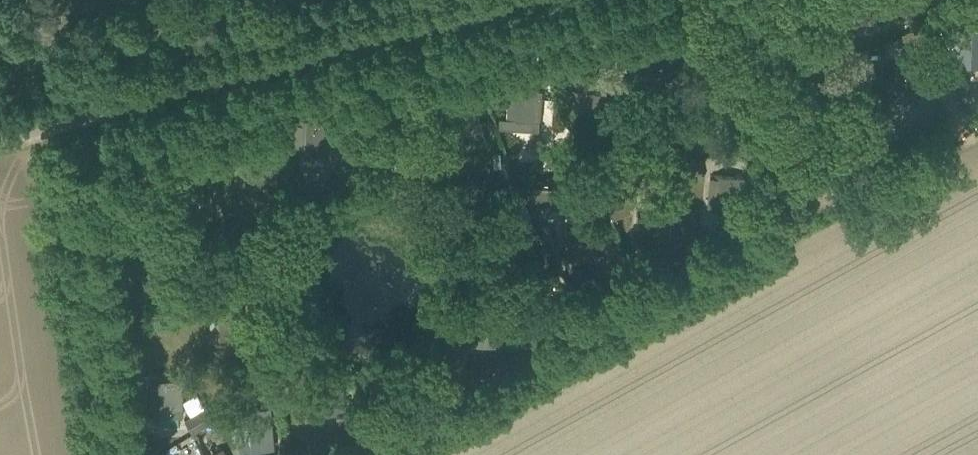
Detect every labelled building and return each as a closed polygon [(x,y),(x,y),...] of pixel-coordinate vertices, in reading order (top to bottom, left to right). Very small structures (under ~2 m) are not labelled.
[(937,13),(934,6),(921,12),(924,19),(937,13)] [(829,22),(835,36),(846,31),(840,17),(829,22)] [(922,26),(910,32),(919,51),(931,45),(922,26)] [(977,66),(977,31),(961,30),(959,65),(977,66)] [(819,63),(831,62),(830,45),(818,46),(819,63)] [(607,60),(574,57),(571,100),(583,100),(584,93),(605,94),(607,60)] [(916,95),(918,65),(885,64),(884,94),(916,95)] [(683,80),(679,65),(667,68),(671,84),(683,80)] [(476,110),(468,110),(469,90),(436,87),(434,117),(441,117),(439,138),(463,130),(465,128),(480,124),(476,110)] [(540,121),(541,91),(508,88),(507,119),(540,121)] [(294,149),(299,149),(298,161),(324,162),(324,150),(327,151),(328,121),(295,118),(294,149)] [(153,156),(143,158),(145,167),(155,165),(153,156)] [(418,167),(413,178),(421,182),(426,171),(418,167)] [(676,198),(688,192),(685,186),(677,169),(666,175),(676,198)] [(277,213),(277,203),(277,174),(244,174),(244,204),(256,204),(256,213),(277,213)] [(743,178),(710,175),(708,204),(740,207),(743,178)] [(520,189),(502,196),(510,215),(527,207),(520,189)] [(616,218),(634,215),(632,200),(614,202),(616,218)] [(671,213),(639,209),(635,239),(667,243),(671,213)] [(252,217),(244,218),(245,236),(240,236),(240,241),(253,241),(252,217)] [(181,222),(169,224),(172,240),(183,237),(181,222)] [(599,226),(567,223),(564,253),(596,256),(599,226)] [(240,307),(208,308),(210,338),(242,336),(240,307)] [(503,316),(470,312),(467,342),(500,345),(503,316)] [(181,379),(148,380),(149,410),(182,409),(181,379)] [(273,448),(270,418),(269,407),(248,409),(249,420),(238,421),(240,451),(273,448)] [(207,408),(185,421),(192,433),(214,421),(207,408)]
